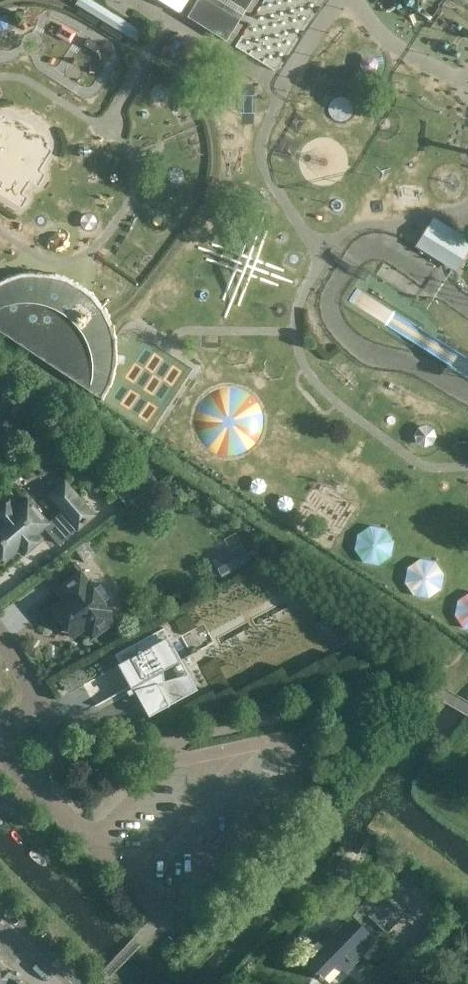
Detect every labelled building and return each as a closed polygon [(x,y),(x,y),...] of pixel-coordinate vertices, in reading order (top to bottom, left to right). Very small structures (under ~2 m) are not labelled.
[(183,15),(184,13),(187,15),(227,39),(251,0),(160,0),(183,15)] [(132,28),(89,2),(79,17),(122,44),(132,28)] [(455,265),(467,245),(467,240),(433,218),(419,241),(455,265)] [(100,402),(114,376),(114,338),(95,306),(70,286),(19,279),(0,289),(0,334),(100,402)] [(79,530),(95,515),(65,481),(48,495),(63,512),(49,523),(28,499),(0,522),(0,557),(3,558),(6,562),(22,548),(21,547),(35,535),(36,536),(45,528),(59,544),(77,529),(79,530)] [(355,557),(389,563),(395,531),(361,525),(355,557)] [(211,562),(219,576),(245,562),(238,548),(211,562)] [(405,589),(439,596),(446,565),(412,557),(405,589)] [(65,600),(51,609),(58,617),(55,619),(54,625),(58,629),(63,631),(66,629),(72,637),(85,628),(92,638),(116,621),(109,611),(109,610),(89,582),(88,583),(81,573),(58,590),(65,600)] [(452,606),(467,629),(467,595),(452,606)] [(120,665),(132,686),(149,717),(198,690),(180,658),(211,639),(200,620),(169,639),(163,628),(115,654),(120,665)] [(387,895),(384,898),(375,890),(359,907),(362,911),(354,919),(350,916),(331,936),(325,930),(298,958),(301,960),(301,965),(307,971),(311,971),(317,977),(321,981),(323,979),(322,978),(337,963),(346,972),(376,941),(357,923),(366,914),(386,934),(403,917),(400,914),(403,912),(387,895)] [(18,983),(3,969),(0,966),(0,983),(17,983),(18,983)]
